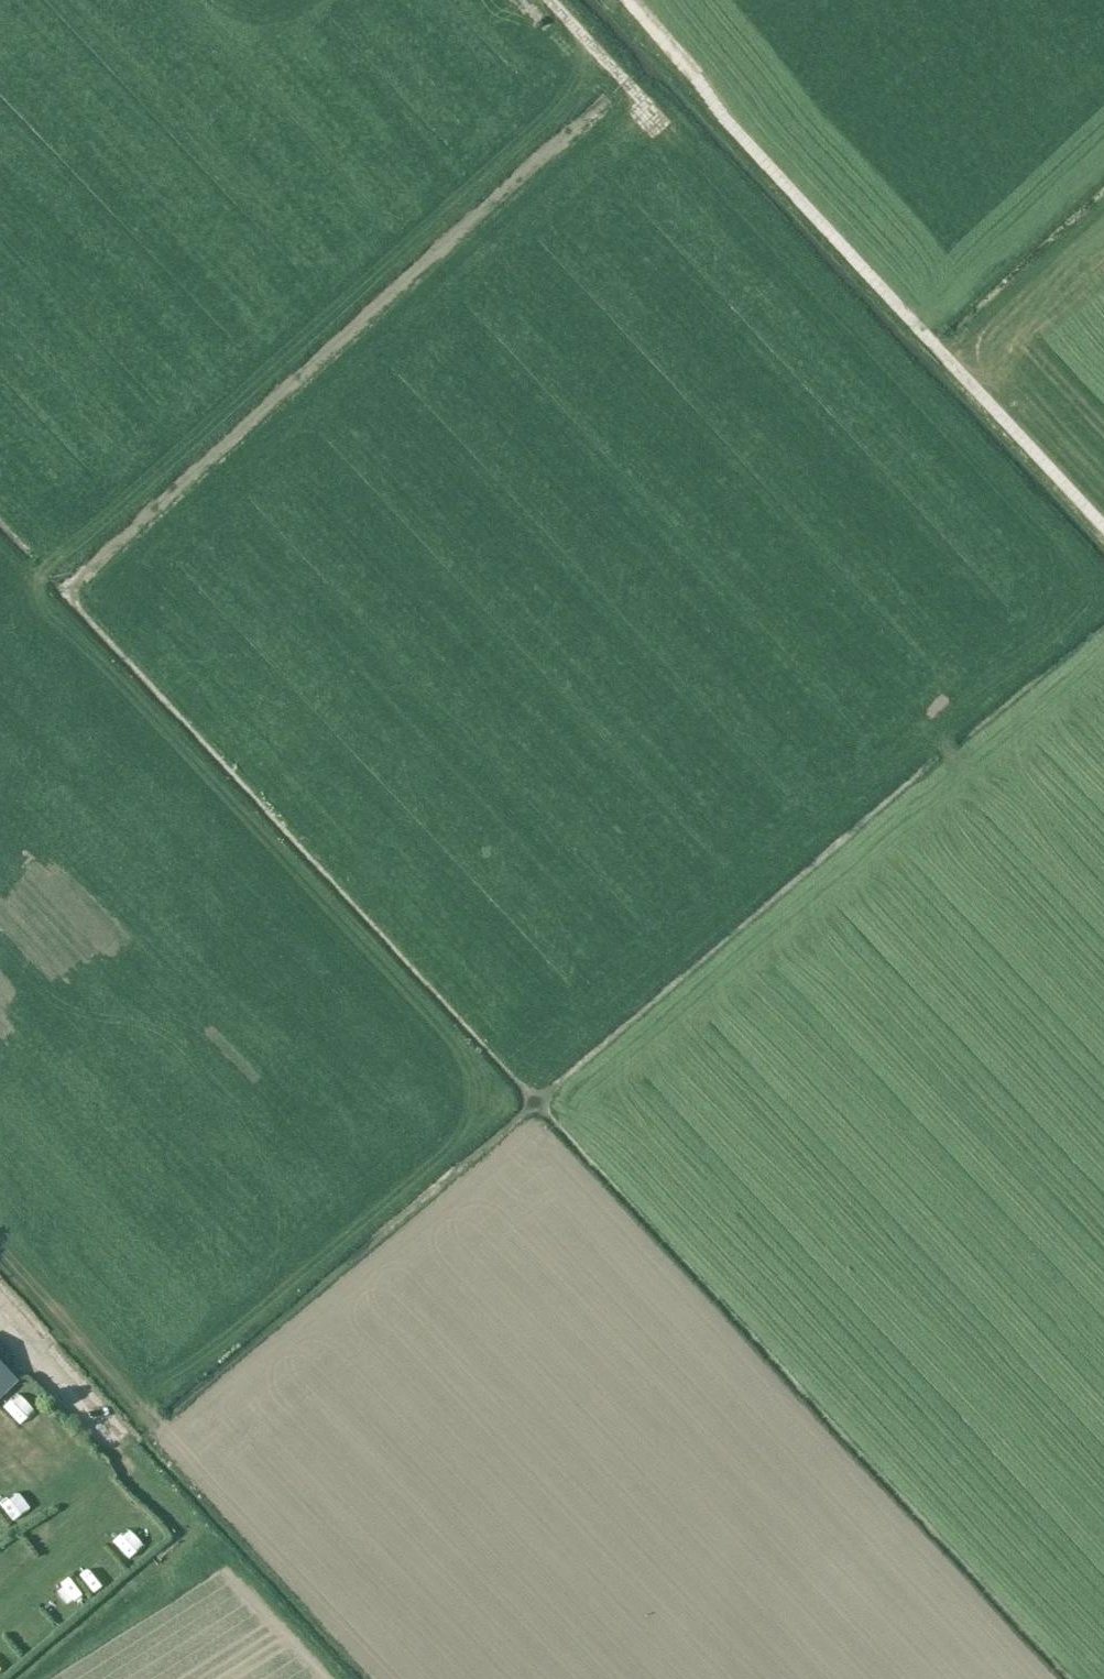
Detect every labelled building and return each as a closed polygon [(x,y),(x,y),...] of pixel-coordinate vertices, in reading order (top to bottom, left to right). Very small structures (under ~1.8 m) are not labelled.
[(17,1380),(0,1362),(0,1397),(17,1380)]
